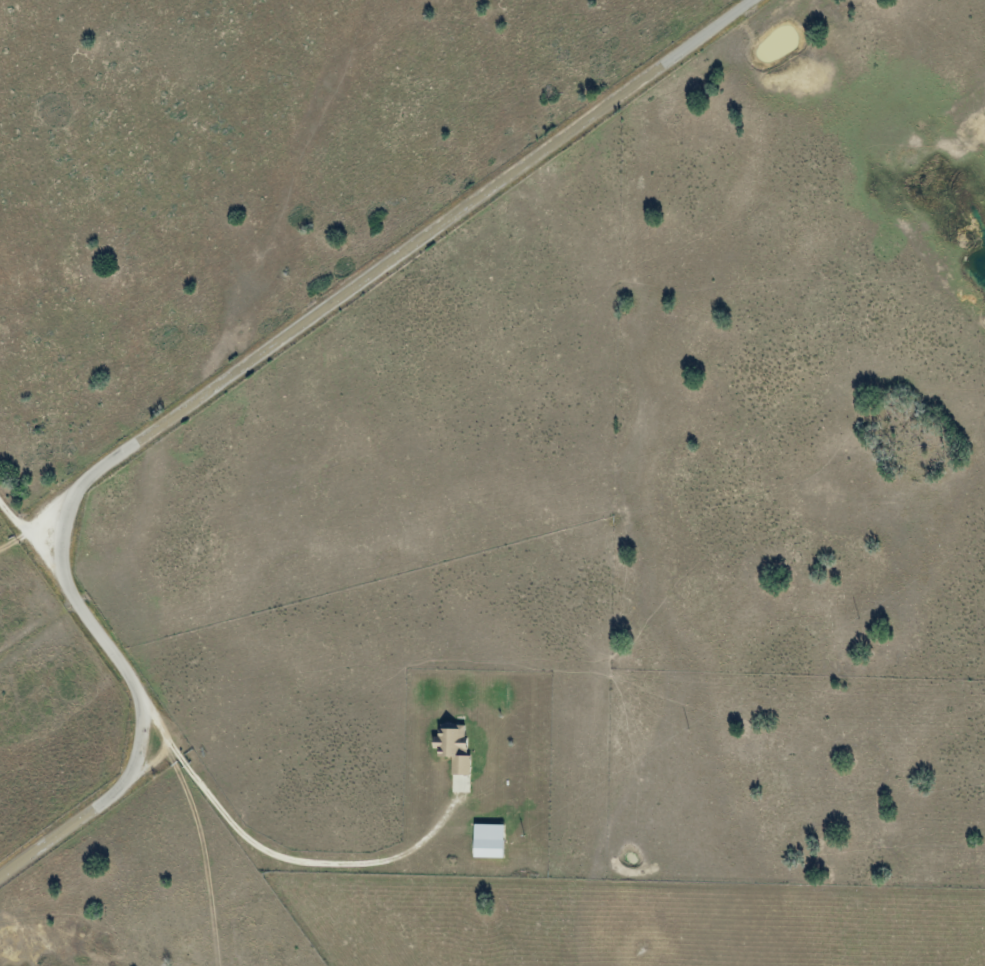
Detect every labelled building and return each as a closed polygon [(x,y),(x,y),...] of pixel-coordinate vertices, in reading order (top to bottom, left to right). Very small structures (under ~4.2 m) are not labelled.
[(505,858),(505,825),(475,824),(474,858),(505,858)]
